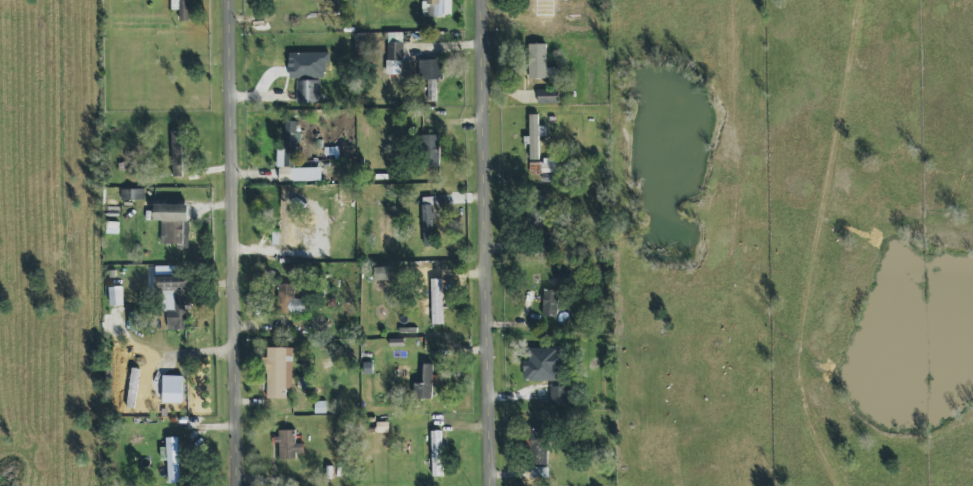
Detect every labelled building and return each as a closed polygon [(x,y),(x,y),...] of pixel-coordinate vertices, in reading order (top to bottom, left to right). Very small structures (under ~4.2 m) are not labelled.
[(189,0),(171,0),(171,10),(179,10),(179,20),(189,20),(189,0)] [(451,0),(426,0),(426,1),(422,1),(422,16),(451,16),(451,0)] [(402,32),(386,32),(387,74),(403,74),(402,32)] [(528,44),(530,79),(557,78),(557,68),(546,68),(545,44),(528,44)] [(297,103),(320,102),(320,78),(326,78),(325,64),(330,64),(330,52),(289,53),(290,79),(296,79),(297,103)] [(420,79),(442,78),(442,59),(419,60),(420,79)] [(559,103),(558,89),(538,90),(538,104),(559,103)] [(539,160),(538,136),(546,136),(546,126),(538,126),(538,115),(528,115),(529,136),(526,136),(526,160),(539,160)] [(276,167),(295,167),(295,140),(301,140),(301,132),(296,132),(296,121),(284,121),(284,146),(277,146),(276,167)] [(180,131),(170,131),(172,176),(182,176),(180,131)] [(542,173),(556,173),(556,159),(542,159),(542,173)] [(292,181),(322,180),(321,167),(292,168),(292,181)] [(144,188),(120,189),(120,200),(144,200),(144,188)] [(423,246),(435,246),(433,196),(421,197),(423,246)] [(189,205),(155,204),(155,220),(161,220),(161,243),(176,244),(176,248),(188,249),(189,205)] [(289,208),(280,208),(279,232),(271,232),(271,246),(288,246),(289,208)] [(389,280),(388,267),(376,267),(376,280),(389,280)] [(187,329),(186,309),(187,309),(187,286),(191,286),(190,276),(155,276),(155,290),(162,290),(162,311),(167,311),(167,330),(187,329)] [(430,325),(442,325),(441,279),(429,279),(430,325)] [(306,299),(294,298),(295,285),(278,284),(277,313),(306,315),(306,299)] [(109,286),(110,306),(124,305),(123,286),(109,286)] [(558,291),(543,290),(542,316),(557,317),(558,291)] [(130,332),(142,331),(140,310),(128,311),(130,332)] [(266,399),(286,399),(286,389),(292,389),(292,348),(266,347),(266,399)] [(524,381),(556,380),(556,370),(565,370),(564,347),(530,349),(530,361),(523,361),(524,381)] [(433,364),(424,364),(423,383),(414,383),(413,396),(432,397),(433,364)] [(183,403),(183,376),(162,375),(162,403),(183,403)] [(567,405),(567,386),(550,386),(551,405),(567,405)] [(532,464),(547,464),(548,429),(533,428),(532,464)] [(304,453),(303,443),(296,443),(295,430),(276,431),(277,460),(296,459),(296,454),(304,453)] [(431,477),(443,476),(442,430),(430,431),(431,477)] [(178,437),(166,437),(167,483),(179,483),(178,437)] [(530,478),(541,478),(542,467),(531,467),(530,478)]
